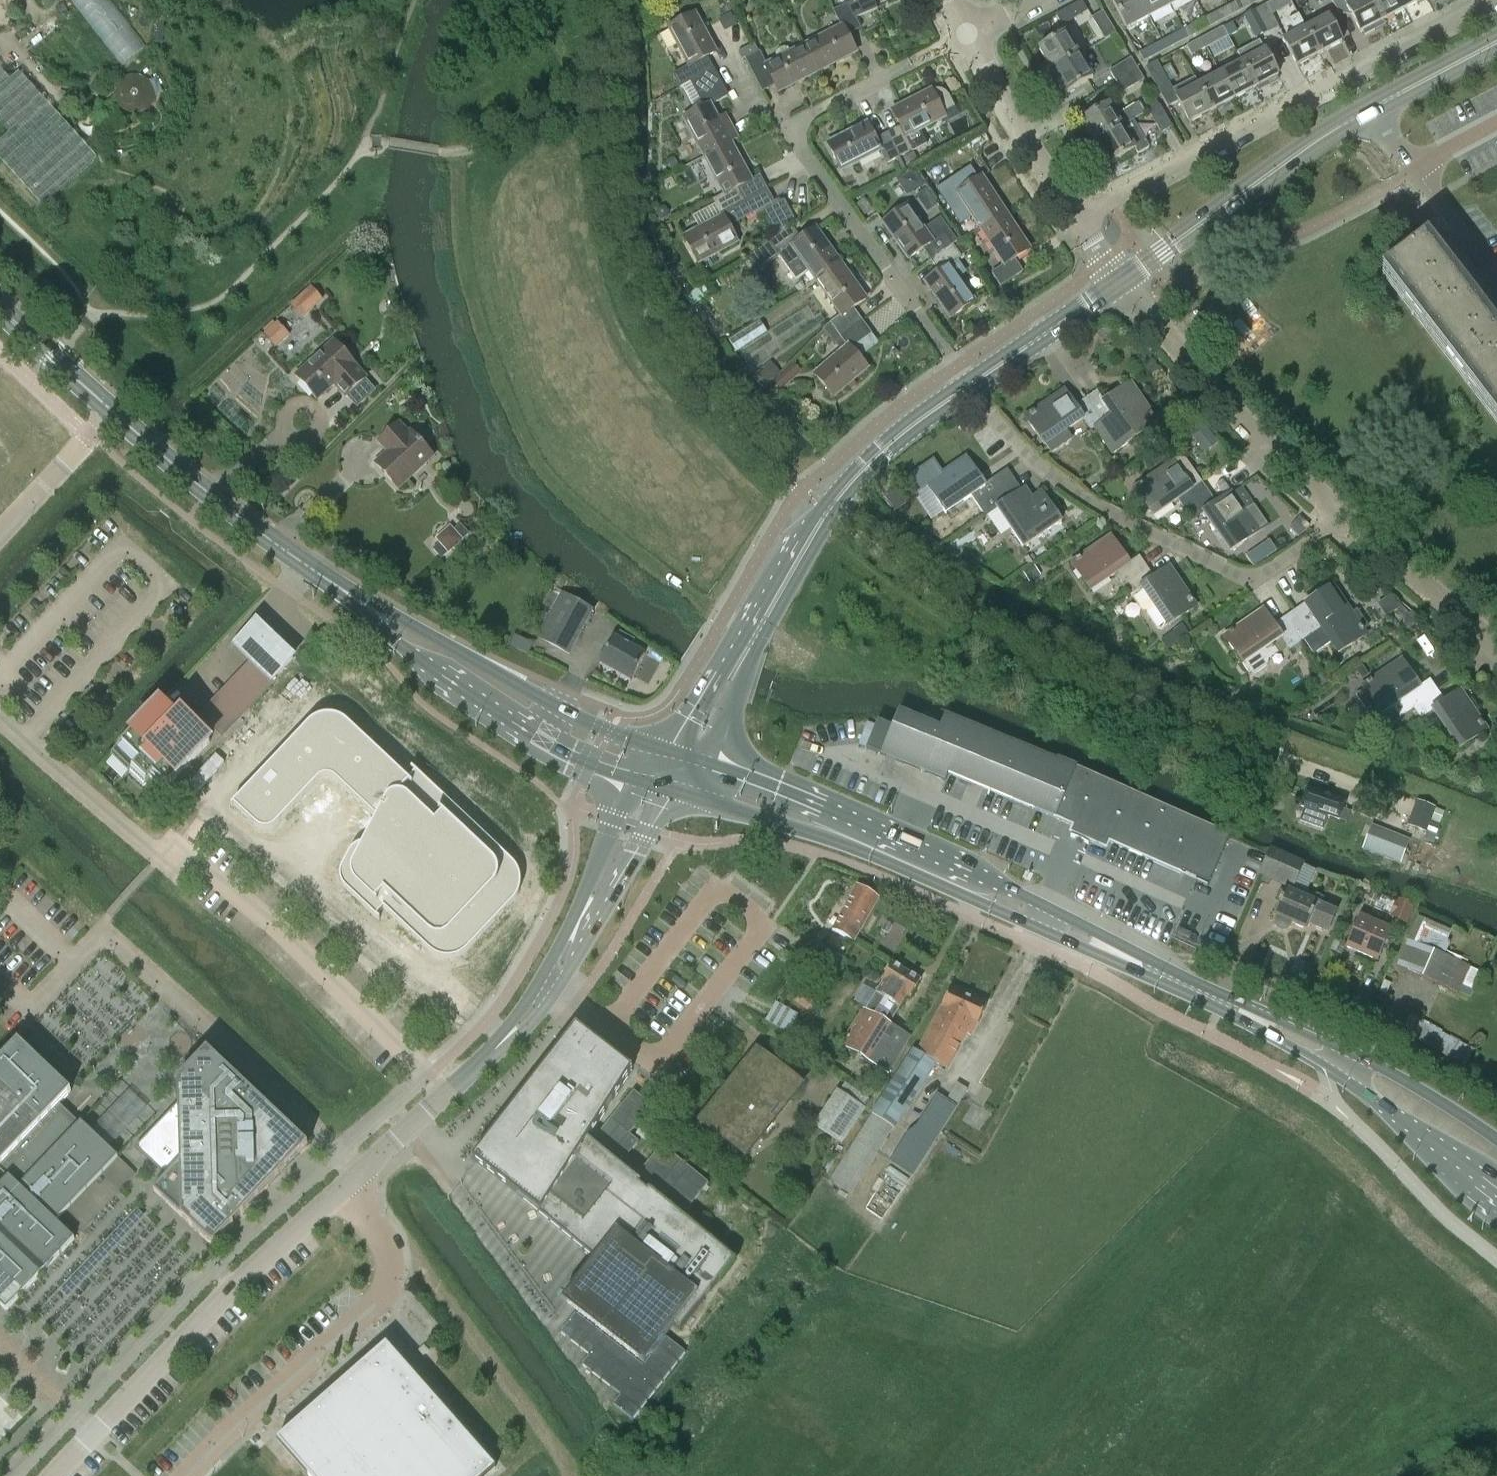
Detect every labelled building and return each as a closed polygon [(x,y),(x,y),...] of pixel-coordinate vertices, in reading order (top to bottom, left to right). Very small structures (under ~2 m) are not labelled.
[(112,0),(73,0),(123,65),(148,46),(112,0)] [(856,1),(847,6),(855,19),(856,19),(877,9),(873,0),(856,0),(856,1)] [(1142,0),(1115,0),(1113,1),(1128,29),(1151,17),(1142,0)] [(1169,0),(1142,0),(1151,17),(1172,6),(1169,0)] [(1253,0),(1241,0),(1229,6),(1233,15),(1255,4),(1253,0)] [(1348,8),(1362,34),(1363,33),(1366,37),(1377,31),(1375,27),(1384,22),(1373,0),(1344,0),(1348,8)] [(1384,22),(1407,10),(1402,0),(1373,0),(1384,22)] [(1407,10),(1426,0),(1402,0),(1407,10)] [(1256,10),(1269,33),(1279,28),(1267,5),(1256,10)] [(842,28),(804,47),(817,73),(856,55),(847,35),(860,29),(856,19),(855,19),(847,6),(834,12),(842,28)] [(1229,6),(1207,18),(1212,26),(1233,15),(1229,6)] [(1269,33),(1256,10),(1244,17),(1256,40),(1269,33)] [(1103,12),(1092,19),(1106,42),(1118,34),(1103,12)] [(731,14),(719,20),(725,31),(737,25),(731,14)] [(670,33),(660,39),(667,52),(678,47),(689,68),(684,70),(672,77),(679,89),(690,83),(712,71),(706,58),(716,53),(695,15),(668,30),(670,33)] [(1321,55),(1308,30),(1307,30),(1299,15),(1288,21),(1296,36),(1285,41),(1298,67),(1321,55)] [(1207,18),(1185,29),(1190,38),(1212,26),(1207,18)] [(1330,19),(1308,30),(1321,55),(1342,44),(1330,19)] [(1190,38),(1185,29),(1163,41),(1168,50),(1190,38)] [(1202,38),(1208,49),(1222,41),(1217,31),(1202,38)] [(1053,73),(1081,57),(1068,34),(1040,51),(1053,73)] [(1208,49),(1202,38),(1187,47),(1192,57),(1208,49)] [(1168,50),(1163,41),(1139,54),(1144,62),(1168,50)] [(755,44),(738,52),(741,59),(745,57),(746,59),(757,83),(761,91),(774,85),(778,92),(817,73),(804,47),(791,53),(788,48),(784,48),(780,49),(777,52),(776,55),(778,59),(765,65),(759,53),(760,53),(755,44)] [(1265,52),(1244,63),(1257,89),(1279,77),(1265,52)] [(1094,79),(1081,57),(1053,73),(1066,95),(1094,79)] [(1117,84),(1139,71),(1131,58),(1109,72),(1117,84)] [(1213,112),(1200,87),(1199,87),(1195,79),(1174,90),(1170,84),(1169,84),(1158,62),(1146,68),(1158,91),(1168,108),(1180,102),(1191,124),(1213,112)] [(1244,63),(1222,75),(1235,100),(1257,89),(1244,63)] [(9,133),(0,141),(0,159),(31,193),(37,200),(43,207),(56,195),(68,185),(97,158),(20,72),(11,80),(0,68),(0,124),(9,133)] [(704,109),(683,120),(704,158),(731,143),(711,106),(727,97),(712,71),(690,83),(704,109)] [(1145,80),(1139,71),(1117,84),(1123,94),(1145,80)] [(1222,75),(1200,87),(1213,112),(1235,100),(1222,75)] [(119,89),(117,94),(118,101),(120,106),(124,111),(132,106),(135,107),(139,107),(143,106),(147,103),(150,98),(151,93),(149,87),(145,82),(140,80),(134,79),(128,80),(123,84),(119,89)] [(901,127),(889,133),(902,157),(913,151),(913,152),(927,145),(919,130),(944,118),(943,114),(955,108),(948,95),(947,93),(946,92),(944,91),(942,90),(940,90),(938,90),(936,90),(934,91),(931,92),(893,111),(901,127)] [(1150,114),(1160,107),(1154,96),(1145,101),(1151,110),(1149,112),(1150,114)] [(1097,145),(1135,123),(1133,121),(1145,114),(1139,103),(1117,116),(1110,106),(1083,122),(1097,145)] [(1160,107),(1150,114),(1162,134),(1172,127),(1160,107)] [(1135,123),(1097,145),(1109,166),(1136,150),(1139,155),(1150,148),(1135,123)] [(902,157),(889,133),(875,140),(867,124),(828,144),(842,171),(881,151),(887,164),(902,157)] [(731,143),(704,158),(724,195),(713,201),(720,214),(743,202),(737,190),(751,182),(731,143)] [(899,175),(906,194),(926,186),(919,167),(899,175)] [(958,175),(936,190),(960,226),(972,218),(980,231),(1006,214),(982,177),(978,180),(970,168),(959,176),(958,175)] [(930,210),(939,203),(927,187),(918,193),(930,210)] [(722,217),(684,238),(698,264),(736,244),(729,227),(751,215),(774,202),(767,190),(744,202),(743,202),(720,214),(722,217)] [(764,210),(775,231),(797,219),(785,198),(764,210)] [(932,261),(953,246),(953,245),(958,241),(941,218),(924,229),(908,206),(884,222),(909,259),(923,249),(932,261)] [(1006,214),(980,231),(1004,266),(993,273),(1002,286),(1023,272),(1014,260),(1030,249),(1006,214)] [(792,228),(749,259),(758,271),(778,257),(796,281),(809,272),(817,282),(841,265),(815,229),(800,239),(792,228)] [(1423,244),(1388,271),(1496,413),(1496,340),(1423,244)] [(953,246),(932,261),(940,272),(925,282),(951,319),(975,302),(958,278),(965,273),(957,261),(962,258),(953,246)] [(841,265),(817,282),(841,315),(831,324),(840,336),(862,321),(852,308),(865,299),(841,265)] [(308,290),(301,296),(313,309),(320,303),(308,290)] [(842,351),(814,375),(834,397),(867,369),(850,349),(871,334),(862,321),(840,336),(831,324),(824,330),(842,351)] [(274,322),(261,335),(275,349),(288,336),(274,322)] [(738,346),(768,333),(764,323),(734,335),(738,346)] [(334,342),(296,377),(318,400),(334,385),(345,397),(346,397),(366,379),(355,366),(334,342)] [(768,366),(753,378),(763,390),(777,378),(768,366)] [(800,372),(794,366),(774,384),(780,390),(800,372)] [(1103,423),(1091,431),(1108,457),(1158,423),(1131,383),(1103,401),(1097,391),(1086,398),(1103,423)] [(1103,423),(1086,398),(1075,406),(1064,390),(1026,417),(1045,445),(1046,444),(1052,452),(1072,439),(1066,431),(1083,419),(1091,431),(1103,423)] [(394,455),(381,467),(399,486),(431,457),(411,435),(408,437),(399,427),(382,442),(394,455)] [(933,461),(906,479),(915,493),(927,485),(945,513),(972,495),(979,505),(1002,489),(994,478),(984,485),(966,458),(941,474),(933,461)] [(1186,510),(1210,493),(1202,482),(1186,459),(1179,458),(1173,461),(1133,489),(1153,517),(1178,499),(1186,510)] [(1002,489),(979,505),(986,516),(997,508),(1023,547),(1061,521),(1045,497),(1035,504),(1025,488),(1008,499),(1002,489)] [(1216,502),(1210,493),(1186,510),(1193,520),(1205,512),(1231,550),(1268,525),(1242,489),(1233,495),(1231,492),(1216,502)] [(1297,521),(1284,521),(1285,536),(1297,536),(1297,521)] [(439,543),(432,549),(442,560),(470,535),(460,524),(454,530),(450,527),(436,540),(439,543)] [(1111,536),(1071,563),(1091,591),(1116,574),(1123,584),(1147,568),(1139,556),(1130,563),(1111,536)] [(1147,568),(1123,584),(1131,595),(1142,587),(1153,603),(1147,607),(1146,612),(1157,629),(1162,630),(1169,626),(1197,606),(1170,567),(1154,578),(1147,568)] [(1034,568),(1024,574),(1031,585),(1040,578),(1034,568)] [(1306,604),(1295,611),(1311,634),(1303,640),(1314,655),(1322,650),(1332,643),(1339,653),(1366,635),(1364,631),(1370,628),(1357,610),(1352,613),(1340,595),(1333,586),(1306,604)] [(561,592),(537,638),(569,656),(594,610),(561,592)] [(1391,593),(1378,602),(1388,615),(1400,606),(1391,593)] [(1264,609),(1224,636),(1249,672),(1255,674),(1267,665),(1269,659),(1277,653),(1289,646),(1290,648),(1303,640),(1311,634),(1295,611),(1275,625),(1264,609)] [(253,664),(272,682),(293,659),(257,625),(236,647),(253,664)] [(1182,626),(1172,633),(1178,642),(1189,635),(1182,626)] [(613,639),(599,665),(628,682),(643,656),(636,652),(639,647),(633,644),(635,641),(620,633),(616,641),(613,639)] [(649,649),(637,675),(652,681),(663,655),(649,649)] [(1414,708),(1439,690),(1431,679),(1421,686),(1403,659),(1363,686),(1366,690),(1357,696),(1366,710),(1376,704),(1382,713),(1393,706),(1400,717),(1414,708)] [(297,660),(293,664),(298,670),(302,665),(297,660)] [(253,664),(241,677),(259,695),(272,682),(253,664)] [(1323,674),(1310,683),(1317,694),(1330,685),(1323,674)] [(241,677),(228,690),(247,708),(259,695),(241,677)] [(228,690),(216,704),(234,721),(247,708),(228,690)] [(1446,700),(1439,690),(1414,708),(1421,718),(1433,709),(1460,748),(1488,730),(1461,690),(1446,700)] [(216,704),(203,717),(221,734),(234,721),(216,704)] [(160,705),(115,753),(116,754),(120,749),(136,765),(128,773),(142,786),(150,777),(164,790),(160,795),(161,796),(210,743),(182,717),(178,722),(160,705)] [(878,721),(867,749),(882,755),(945,781),(948,774),(1072,828),(1070,834),(1107,850),(1110,844),(1181,875),(1183,872),(1209,884),(1230,836),(1204,824),(1057,760),(1056,763),(946,715),(939,729),(900,712),(894,727),(878,721)] [(309,725),(232,807),(233,808),(235,807),(256,827),(257,828),(258,828),(259,829),(260,830),(261,830),(262,830),(263,831),(264,831),(265,831),(266,831),(268,831),(269,831),(270,831),(271,830),(272,830),(273,829),(274,829),(275,828),(276,827),(277,827),(319,782),(319,781),(320,781),(321,780),(322,779),(323,779),(324,778),(325,778),(326,778),(327,778),(328,778),(329,778),(330,778),(331,778),(332,778),(332,779),(333,779),(334,779),(334,780),(335,780),(336,781),(377,820),(382,825),(373,843),(372,845),(371,844),(369,844),(368,844),(367,844),(366,844),(364,844),(363,844),(362,844),(360,845),(359,845),(358,846),(357,846),(356,847),(355,847),(354,848),(353,849),(353,850),(352,850),(351,851),(350,853),(350,854),(342,868),(342,869),(341,870),(341,871),(341,872),(340,873),(340,874),(340,876),(340,877),(340,878),(340,879),(341,880),(341,882),(341,883),(342,883),(342,884),(342,885),(343,886),(343,887),(344,887),(344,888),(345,889),(346,890),(379,921),(380,919),(377,916),(384,909),(429,951),(430,952),(432,954),(433,954),(434,955),(436,956),(438,957),(440,957),(442,958),(444,958),(445,958),(447,958),(448,958),(449,958),(451,958),(453,958),(454,958),(456,957),(458,957),(460,956),(461,955),(462,955),(464,954),(465,953),(465,952),(467,951),(468,950),(515,900),(516,899),(517,897),(518,895),(519,894),(520,892),(520,889),(521,887),(521,885),(521,883),(521,881),(521,880),(521,878),(520,876),(520,874),(519,873),(519,872),(519,871),(518,870),(518,869),(517,868),(516,866),(515,865),(514,864),(514,863),(512,862),(450,803),(442,795),(413,768),(411,769),(415,773),(408,780),(348,724),(347,723),(345,722),(344,721),(343,721),(342,720),(342,719),(340,719),(339,719),(337,718),(335,717),(333,717),(331,717),(330,717),(328,717),(326,717),(324,717),(321,718),(319,718),(318,719),(317,719),(316,720),(315,720),(314,721),(313,721),(312,722),(312,723),(311,723),(310,724),(309,725)] [(1305,806),(1300,821),(1324,829),(1325,824),(1330,825),(1332,818),(1340,821),(1340,819),(1346,821),(1349,812),(1344,810),(1347,801),(1308,787),(1301,805),(1305,806)] [(1417,801),(1408,825),(1427,833),(1437,808),(1417,801)] [(1372,827),(1363,849),(1393,861),(1402,839),(1397,837),(1372,827)] [(1272,850),(1260,875),(1293,890),(1295,886),(1307,892),(1317,870),(1304,864),(1272,850)] [(857,886),(833,930),(854,942),(879,899),(857,886)] [(1286,889),(1275,914),(1278,916),(1276,920),(1276,924),(1279,927),(1283,929),(1286,929),(1289,927),(1292,922),(1307,928),(1309,924),(1327,932),(1337,911),(1323,905),(1325,899),(1313,894),(1310,900),(1286,889)] [(1398,897),(1392,916),(1409,922),(1415,903),(1398,897)] [(1350,903),(1344,917),(1352,920),(1358,906),(1350,903)] [(1360,916),(1347,947),(1377,959),(1390,929),(1360,916)] [(1461,985),(1469,967),(1470,966),(1445,956),(1450,942),(1447,941),(1452,932),(1419,917),(1397,967),(1458,993),(1461,985)] [(811,940),(798,964),(831,982),(844,958),(811,940)] [(863,1009),(840,1046),(887,1075),(910,1038),(890,1025),(908,997),(910,998),(921,982),(893,965),(882,982),(884,984),(878,995),(876,994),(866,1010),(863,1009)] [(913,1053),(829,1181),(851,1196),(894,1128),(896,1130),(937,1067),(947,1071),(969,1029),(974,1031),(987,1006),(951,991),(916,1055),(913,1053)] [(790,1030),(799,1011),(776,1001),(767,1021),(790,1030)] [(1411,1015),(1400,1035),(1408,1040),(1410,1035),(1467,1066),(1475,1050),(1411,1015)] [(501,1113),(472,1159),(477,1163),(580,1243),(577,1247),(586,1254),(555,1293),(637,1357),(666,1320),(680,1331),(735,1260),(588,1140),(630,1074),(633,1071),(577,1027),(507,1117),(501,1113)] [(7,1312),(75,1241),(56,1223),(118,1158),(81,1123),(80,1124),(60,1105),(71,1092),(18,1043),(0,1062),(0,1305),(7,1312)] [(166,1178),(154,1192),(213,1247),(308,1147),(208,1051),(179,1082),(179,1103),(136,1149),(166,1178)] [(730,1086),(702,1122),(739,1152),(757,1129),(765,1135),(775,1122),(768,1116),(775,1107),(780,1110),(800,1086),(761,1055),(734,1088),(730,1086)] [(911,1130),(890,1162),(914,1176),(958,1107),(957,1106),(968,1090),(957,1084),(947,1100),(938,1094),(913,1131),(911,1130)] [(838,1090),(814,1126),(843,1145),(866,1109),(838,1090)] [(634,1091),(596,1138),(624,1161),(639,1142),(630,1134),(653,1106),(634,1091)] [(662,1145),(639,1174),(686,1212),(709,1184),(662,1145)] [(576,1312),(560,1332),(590,1356),(582,1366),(621,1396),(613,1406),(632,1421),(686,1353),(666,1337),(644,1366),(576,1312)] [(387,1347),(277,1443),(307,1475),(486,1475),(494,1469),(387,1347)]
